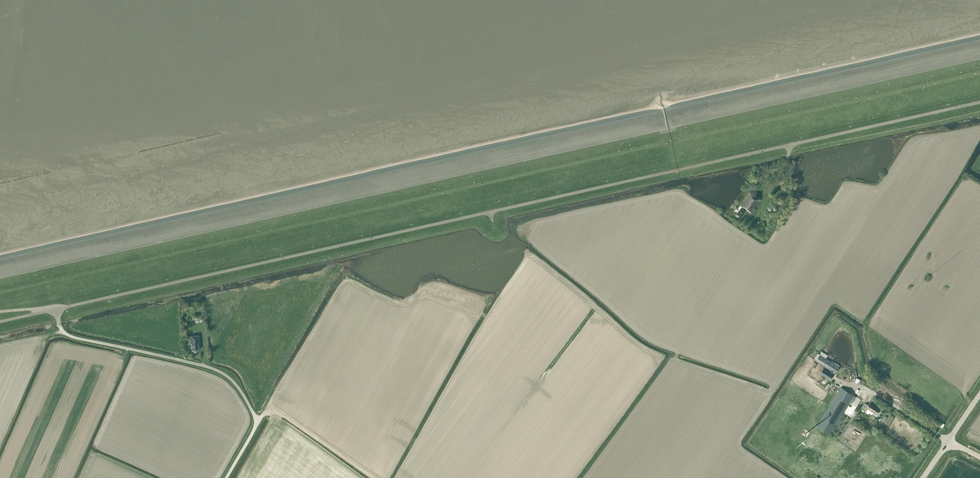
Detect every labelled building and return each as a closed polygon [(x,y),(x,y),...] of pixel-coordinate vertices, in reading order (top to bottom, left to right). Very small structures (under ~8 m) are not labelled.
[(742,217),(747,209),(751,213),(761,199),(750,192),(740,205),(741,205),(738,208),(740,209),(737,213),(742,217)] [(191,343),(192,350),(199,349),(198,342),(199,342),(199,335),(190,336),(190,343),(191,343)] [(832,371),(835,372),(835,373),(839,366),(826,358),(820,354),(816,360),(832,371)] [(832,372),(824,367),(820,373),(830,380),(835,372),(832,371),(832,372)] [(817,426),(830,434),(854,395),(845,390),(842,388),(841,387),(817,426)] [(861,409),(866,412),(868,409),(876,414),(881,407),(871,401),(868,405),(865,403),(861,409)]
